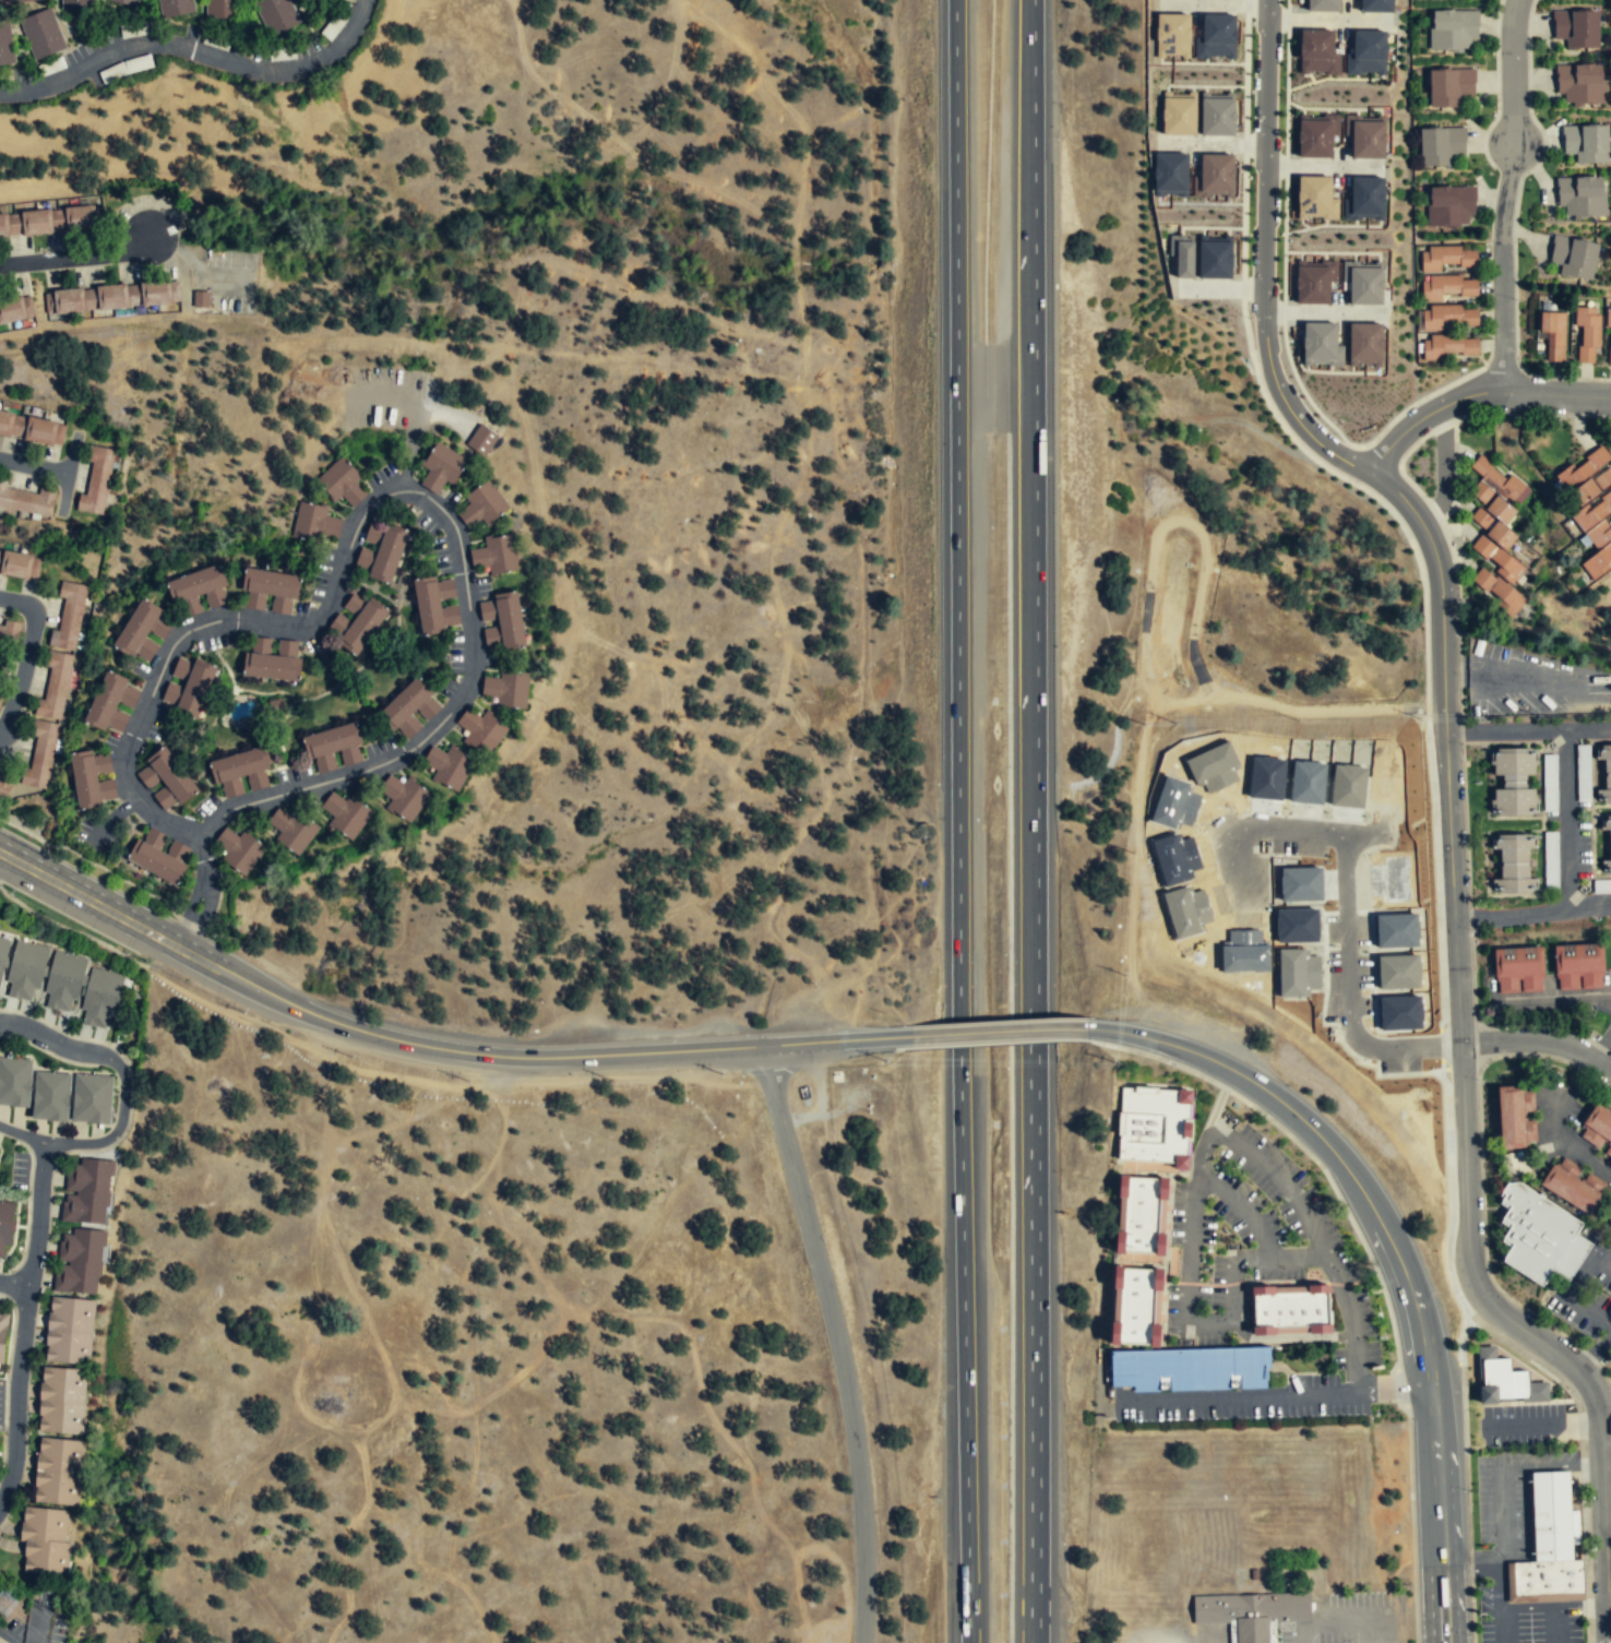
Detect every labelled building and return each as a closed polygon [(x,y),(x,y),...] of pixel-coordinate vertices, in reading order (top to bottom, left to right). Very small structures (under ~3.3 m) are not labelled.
[(95,8),(95,0),(60,0),(60,9),(95,8)] [(141,0),(105,0),(105,3),(140,9),(141,0)] [(162,19),(193,14),(192,0),(160,0),(162,19)] [(239,0),(205,0),(205,21),(239,21),(239,0)] [(271,38),(300,25),(289,0),(254,0),(271,38)] [(1306,11),(1339,12),(1339,0),(1306,0),(1306,11)] [(1392,0),(1359,0),(1359,12),(1392,12),(1392,0)] [(64,50),(51,8),(19,19),(32,60),(64,50)] [(1428,10),(1428,51),(1467,51),(1467,40),(1478,40),(1478,10),(1428,10)] [(1552,10),(1552,40),(1565,40),(1565,49),(1598,49),(1598,10),(1552,10)] [(1157,13),(1156,57),(1164,57),(1164,55),(1181,55),(1180,58),(1189,58),(1190,14),(1157,13)] [(1202,14),(1202,36),(1193,36),(1193,58),(1209,58),(1209,55),(1227,55),(1227,58),(1232,58),(1233,15),(1202,14)] [(13,66),(9,22),(0,23),(0,67),(13,66)] [(1349,28),(1348,52),(1341,51),(1341,73),(1357,73),(1357,71),(1373,71),(1373,74),(1381,74),(1382,29),(1349,28)] [(1330,29),(1298,29),(1297,73),(1304,73),(1304,71),(1321,71),(1321,74),(1337,74),(1337,52),(1329,52),(1330,29)] [(1603,66),(1556,66),(1556,104),(1603,104),(1603,66)] [(1463,107),(1463,97),(1473,97),(1473,68),(1428,68),(1428,107),(1463,107)] [(1161,91),(1161,134),(1194,134),(1195,91),(1186,91),(1186,96),(1169,96),(1169,91),(1161,91)] [(1201,91),(1201,135),(1233,135),(1233,92),(1225,92),(1225,98),(1208,98),(1208,91),(1201,91)] [(1296,112),(1296,156),(1327,156),(1327,134),(1335,134),(1336,114),(1320,114),(1320,119),(1304,119),(1304,114),(1296,112)] [(1341,114),(1358,115),(1357,120),(1373,120),(1373,114),(1381,114),(1381,157),(1348,157),(1348,135),(1341,135),(1341,114)] [(1562,156),(1575,156),(1575,164),(1607,164),(1607,127),(1562,127),(1562,156)] [(1420,129),(1420,166),(1453,166),(1453,156),(1465,156),(1465,129),(1420,129)] [(1188,153),(1155,152),(1154,195),(1162,195),(1162,193),(1179,193),(1179,195),(1188,197),(1188,153)] [(1233,153),(1201,153),(1201,175),(1192,175),(1192,197),(1209,197),(1209,193),(1226,193),(1226,197),(1233,197),(1233,153)] [(1327,176),(1293,176),(1292,218),(1302,219),(1302,216),(1318,216),(1318,218),(1335,218),(1335,199),(1326,198),(1327,176)] [(1347,176),(1347,199),(1340,198),(1340,219),(1357,219),(1357,217),(1371,217),(1371,218),(1379,219),(1380,177),(1347,176)] [(1603,218),(1603,178),(1556,178),(1558,218),(1603,218)] [(1428,225),(1466,225),(1466,215),(1475,215),(1475,186),(1428,186),(1428,225)] [(93,207),(0,214),(0,238),(95,231),(93,207)] [(1193,240),(1184,240),(1184,234),(1168,234),(1168,255),(1177,255),(1177,277),(1194,277),(1193,240)] [(1206,235),(1200,235),(1200,277),(1231,277),(1231,234),(1222,234),(1222,238),(1206,238),(1206,235)] [(1591,281),(1598,243),(1553,236),(1549,265),(1560,266),(1558,276),(1591,281)] [(1421,269),(1477,267),(1477,246),(1421,247),(1421,269)] [(1326,303),(1293,303),(1293,259),(1302,259),(1302,262),(1316,262),(1316,259),(1335,259),(1334,281),(1326,281),(1326,303)] [(1340,260),(1339,282),(1345,282),(1344,305),(1377,305),(1379,262),(1373,262),(1373,267),(1356,266),(1356,261),(1340,260)] [(1477,297),(1477,276),(1422,277),(1422,301),(1442,301),(1442,297),(1477,297)] [(43,291),(45,315),(180,305),(178,282),(43,291)] [(193,307),(208,308),(208,291),(193,291),(193,307)] [(32,299),(0,302),(0,323),(33,321),(32,299)] [(1422,332),(1443,332),(1443,326),(1477,326),(1478,308),(1422,307),(1422,332)] [(1574,329),(1578,329),(1578,364),(1598,364),(1598,308),(1575,308),(1574,329)] [(1539,336),(1546,336),(1546,362),(1564,362),(1564,312),(1539,312),(1539,336)] [(1336,321),(1299,321),(1299,365),(1308,365),(1308,361),(1325,361),(1325,366),(1341,366),(1341,344),(1336,344),(1336,321)] [(1345,322),(1344,365),(1350,365),(1350,362),(1368,362),(1368,365),(1376,365),(1376,348),(1379,348),(1379,337),(1376,337),(1376,322),(1345,322)] [(1422,361),(1443,361),(1443,356),(1478,356),(1478,338),(1422,338),(1422,361)] [(0,412),(0,436),(62,444),(65,421),(0,412)] [(465,445),(484,459),(499,438),(479,425),(465,445)] [(444,480),(453,486),(467,460),(437,443),(415,483),(437,493),(444,480)] [(1610,540),(1610,518),(1607,521),(1603,515),(1610,509),(1610,469),(1608,465),(1610,462),(1610,460),(1602,446),(1556,477),(1579,511),(1572,516),(1595,550),(1610,540)] [(104,516),(114,451),(92,447),(81,512),(104,516)] [(1530,490),(1510,474),(1507,478),(1477,455),(1468,467),(1518,506),(1530,490)] [(366,495),(355,483),(360,477),(341,457),(317,480),(347,512),(366,495)] [(469,507),(458,513),(467,527),(480,519),(485,526),(509,511),(489,480),(464,497),(469,507)] [(1516,511),(1481,483),(1471,495),(1482,504),(1470,519),(1483,530),(1470,547),(1486,560),(1487,559),(1498,568),(1494,574),(1509,586),(1524,568),(1504,552),(1516,537),(1503,527),(1516,511)] [(50,519),(56,492),(40,489),(39,492),(0,485),(0,508),(50,519)] [(330,510),(299,502),(291,535),(335,546),(341,521),(329,517),(330,510)] [(392,583),(408,533),(370,521),(362,546),(361,546),(354,571),(392,583)] [(514,535),(484,538),(485,548),(470,550),(472,567),(487,564),(487,574),(517,570),(514,535)] [(1580,566),(1593,583),(1610,569),(1608,565),(1610,563),(1610,542),(1580,566)] [(41,558),(0,550),(0,573),(38,580),(41,558)] [(220,563),(166,585),(175,606),(228,585),(220,563)] [(1524,602),(1483,565),(1470,580),(1511,617),(1524,602)] [(301,576),(247,569),(241,608),(267,611),(267,612),(289,615),(291,599),(298,600),(301,576)] [(419,634),(461,628),(457,602),(456,602),(452,574),(411,581),(419,634)] [(87,586),(62,581),(58,596),(64,597),(59,632),(50,630),(47,645),(74,651),(87,586)] [(390,609),(354,588),(339,611),(338,611),(324,635),(360,657),(390,609)] [(492,594),(492,600),(480,602),(486,652),(525,647),(520,591),(492,594)] [(225,602),(220,594),(207,600),(212,608),(225,602)] [(112,646),(147,667),(175,620),(140,599),(112,646)] [(21,622),(4,619),(4,626),(0,625),(0,646),(15,650),(21,622)] [(275,640),(248,638),(246,679),(300,682),(301,641),(275,640)] [(73,655),(55,651),(48,651),(45,666),(50,667),(44,701),(36,700),(33,714),(60,719),(73,655)] [(215,669),(179,656),(170,681),(169,680),(160,704),(199,717),(215,669)] [(526,711),(528,670),(501,668),(500,679),(482,678),(481,698),(499,698),(498,709),(526,711)] [(131,713),(141,687),(104,672),(85,723),(119,737),(129,712),(131,713)] [(415,676),(377,714),(405,742),(443,704),(415,676)] [(469,704),(455,725),(467,734),(463,740),(489,758),(506,729),(469,704)] [(59,724),(40,721),(35,719),(32,735),(37,736),(31,770),(23,769),(20,783),(46,788),(59,724)] [(318,772),(335,767),(333,757),(341,754),(343,765),(359,761),(356,747),(362,746),(357,724),(301,738),(308,761),(314,760),(318,772)] [(1600,745),(1601,802),(1610,802),(1610,744),(1600,745)] [(167,747),(144,761),(148,766),(139,773),(164,809),(199,788),(167,747)] [(210,762),(219,799),(243,793),(240,779),(247,777),(250,789),(272,784),(262,748),(210,762)] [(435,771),(432,779),(460,793),(475,760),(450,748),(446,755),(430,748),(422,764),(435,771)] [(1492,749),(1492,777),(1501,777),(1501,788),(1492,788),(1492,815),(1535,814),(1535,787),(1534,788),(1532,748),(1492,749)] [(77,811),(103,808),(102,801),(115,799),(112,777),(111,777),(108,752),(70,758),(77,811)] [(12,781),(0,775),(0,798),(3,799),(12,781)] [(413,823),(429,795),(394,775),(378,803),(413,823)] [(350,794),(344,802),(333,794),(322,808),(334,817),(329,823),(351,841),(373,811),(350,794)] [(320,830),(298,810),(291,818),(279,808),(263,825),(296,855),(320,830)] [(1601,815),(1602,833),(1610,832),(1610,860),(1603,860),(1603,873),(1610,873),(1610,815),(1601,815)] [(192,849),(144,828),(128,864),(176,885),(192,849)] [(238,837),(225,829),(214,849),(244,876),(265,846),(243,831),(238,837)] [(1532,892),(1531,834),(1495,835),(1496,893),(1532,892)] [(15,940),(2,996),(35,1003),(47,948),(15,940)] [(1602,943),(1554,944),(1554,990),(1603,990),(1602,943)] [(1493,949),(1494,993),(1543,992),(1542,948),(1493,949)] [(40,1007),(73,1013),(85,959),(52,951),(40,1007)] [(110,1031),(121,976),(91,969),(79,1024),(110,1031)] [(28,1107),(31,1059),(0,1057),(0,1105),(28,1107)] [(32,1120),(68,1122),(70,1072),(34,1070),(32,1120)] [(112,1076),(73,1074),(71,1123),(110,1126),(112,1076)] [(1491,1084),(1495,1146),(1520,1145),(1516,1083),(1491,1084)] [(1190,1090),(1186,1162),(1119,1158),(1121,1086),(1190,1090)] [(1576,1135),(1610,1157),(1610,1115),(1595,1105),(1576,1135)] [(106,1225),(111,1162),(69,1158),(63,1222),(106,1225)] [(1587,1216),(1600,1194),(1548,1162),(1535,1182),(1587,1216)] [(1156,1252),(1160,1177),(1125,1176),(1121,1250),(1156,1252)] [(1588,1242),(1563,1279),(1547,1269),(1536,1284),(1496,1260),(1507,1242),(1496,1235),(1506,1223),(1496,1216),(1505,1203),(1495,1198),(1500,1192),(1495,1190),(1502,1181),(1515,1180),(1578,1222),(1572,1233),(1588,1242)] [(13,1204),(0,1202),(0,1259),(5,1260),(13,1204)] [(53,1291),(100,1296),(107,1234),(60,1229),(53,1291)] [(1154,1269),(1151,1343),(1117,1342),(1120,1266),(1154,1269)] [(1329,1332),(1327,1286),(1253,1287),(1254,1334),(1329,1332)] [(50,1298),(44,1362),(90,1367),(96,1302),(50,1298)] [(1109,1350),(1111,1386),(1133,1385),(1133,1391),(1266,1388),(1265,1380),(1267,1379),(1267,1369),(1269,1366),(1269,1346),(1109,1350)] [(1547,1381),(1528,1381),(1528,1371),(1511,1371),(1511,1359),(1495,1359),(1495,1348),(1478,1348),(1478,1401),(1547,1401),(1547,1381)] [(38,1433),(85,1434),(87,1370),(40,1368),(38,1433)] [(85,1442),(39,1438),(34,1502),(80,1507),(85,1442)] [(1529,1561),(1567,1560),(1564,1471),(1526,1472),(1529,1561)] [(20,1573),(67,1576),(71,1510),(24,1508),(20,1573)] [(1583,1559),(1567,1560),(1529,1561),(1508,1562),(1509,1595),(1584,1593),(1583,1559)] [(1268,1619),(1269,1642),(1236,1642),(1236,1621),(1194,1623),(1193,1595),(1310,1591),(1311,1618),(1268,1619)]
